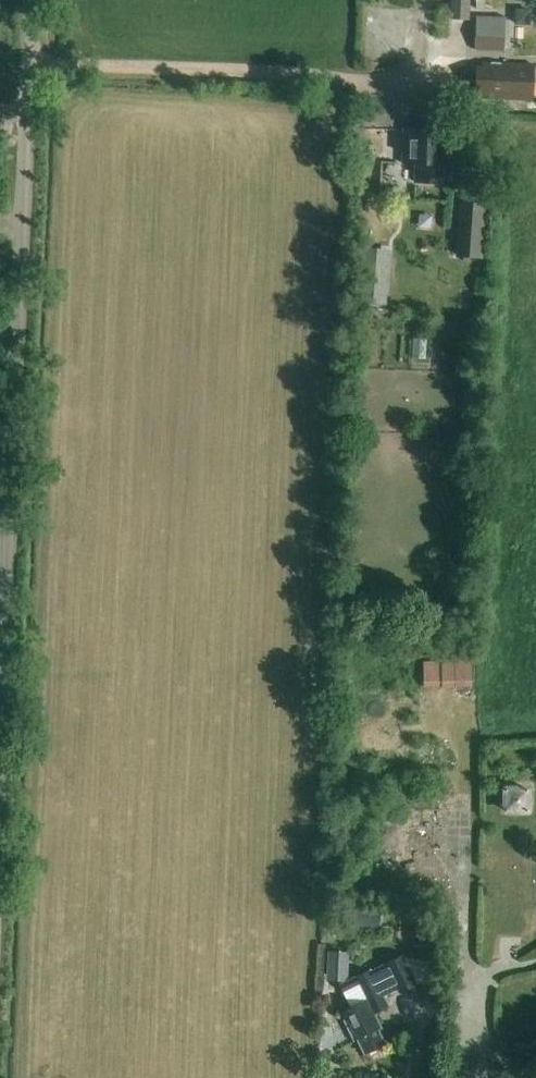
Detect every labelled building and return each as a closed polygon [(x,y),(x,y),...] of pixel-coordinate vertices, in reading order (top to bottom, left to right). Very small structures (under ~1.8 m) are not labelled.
[(470,0),(451,0),(450,20),(469,20),(470,0)] [(514,9),(514,26),(529,26),(530,9),(514,9)] [(475,18),(474,51),(504,52),(505,18),(475,18)] [(477,67),(475,98),(532,100),(534,65),(483,63),(483,68),(477,67)] [(452,130),(402,129),(401,165),(413,165),(412,184),(447,185),(448,155),(451,155),(452,130)] [(484,207),(484,205),(483,205),(462,204),(460,204),(460,205),(460,215),(460,217),(459,229),(457,255),(481,257),(483,230),(483,218),(483,217),(484,207)] [(365,250),(362,293),(375,294),(377,277),(385,278),(387,252),(365,250)] [(446,439),(446,426),(425,425),(425,438),(446,439)] [(472,660),(422,661),(422,682),(472,682),(472,660)] [(517,809),(535,809),(535,780),(516,780),(517,809)] [(379,928),(380,915),(343,913),(343,926),(379,928)] [(335,947),(334,977),(352,977),(353,948),(335,947)] [(397,987),(399,993),(415,985),(401,955),(385,963),(370,971),(369,970),(338,985),(350,1009),(342,1013),(354,1039),(358,1038),(365,1052),(383,1043),(376,1029),(379,1027),(373,1014),(387,1008),(381,995),(397,987)]
